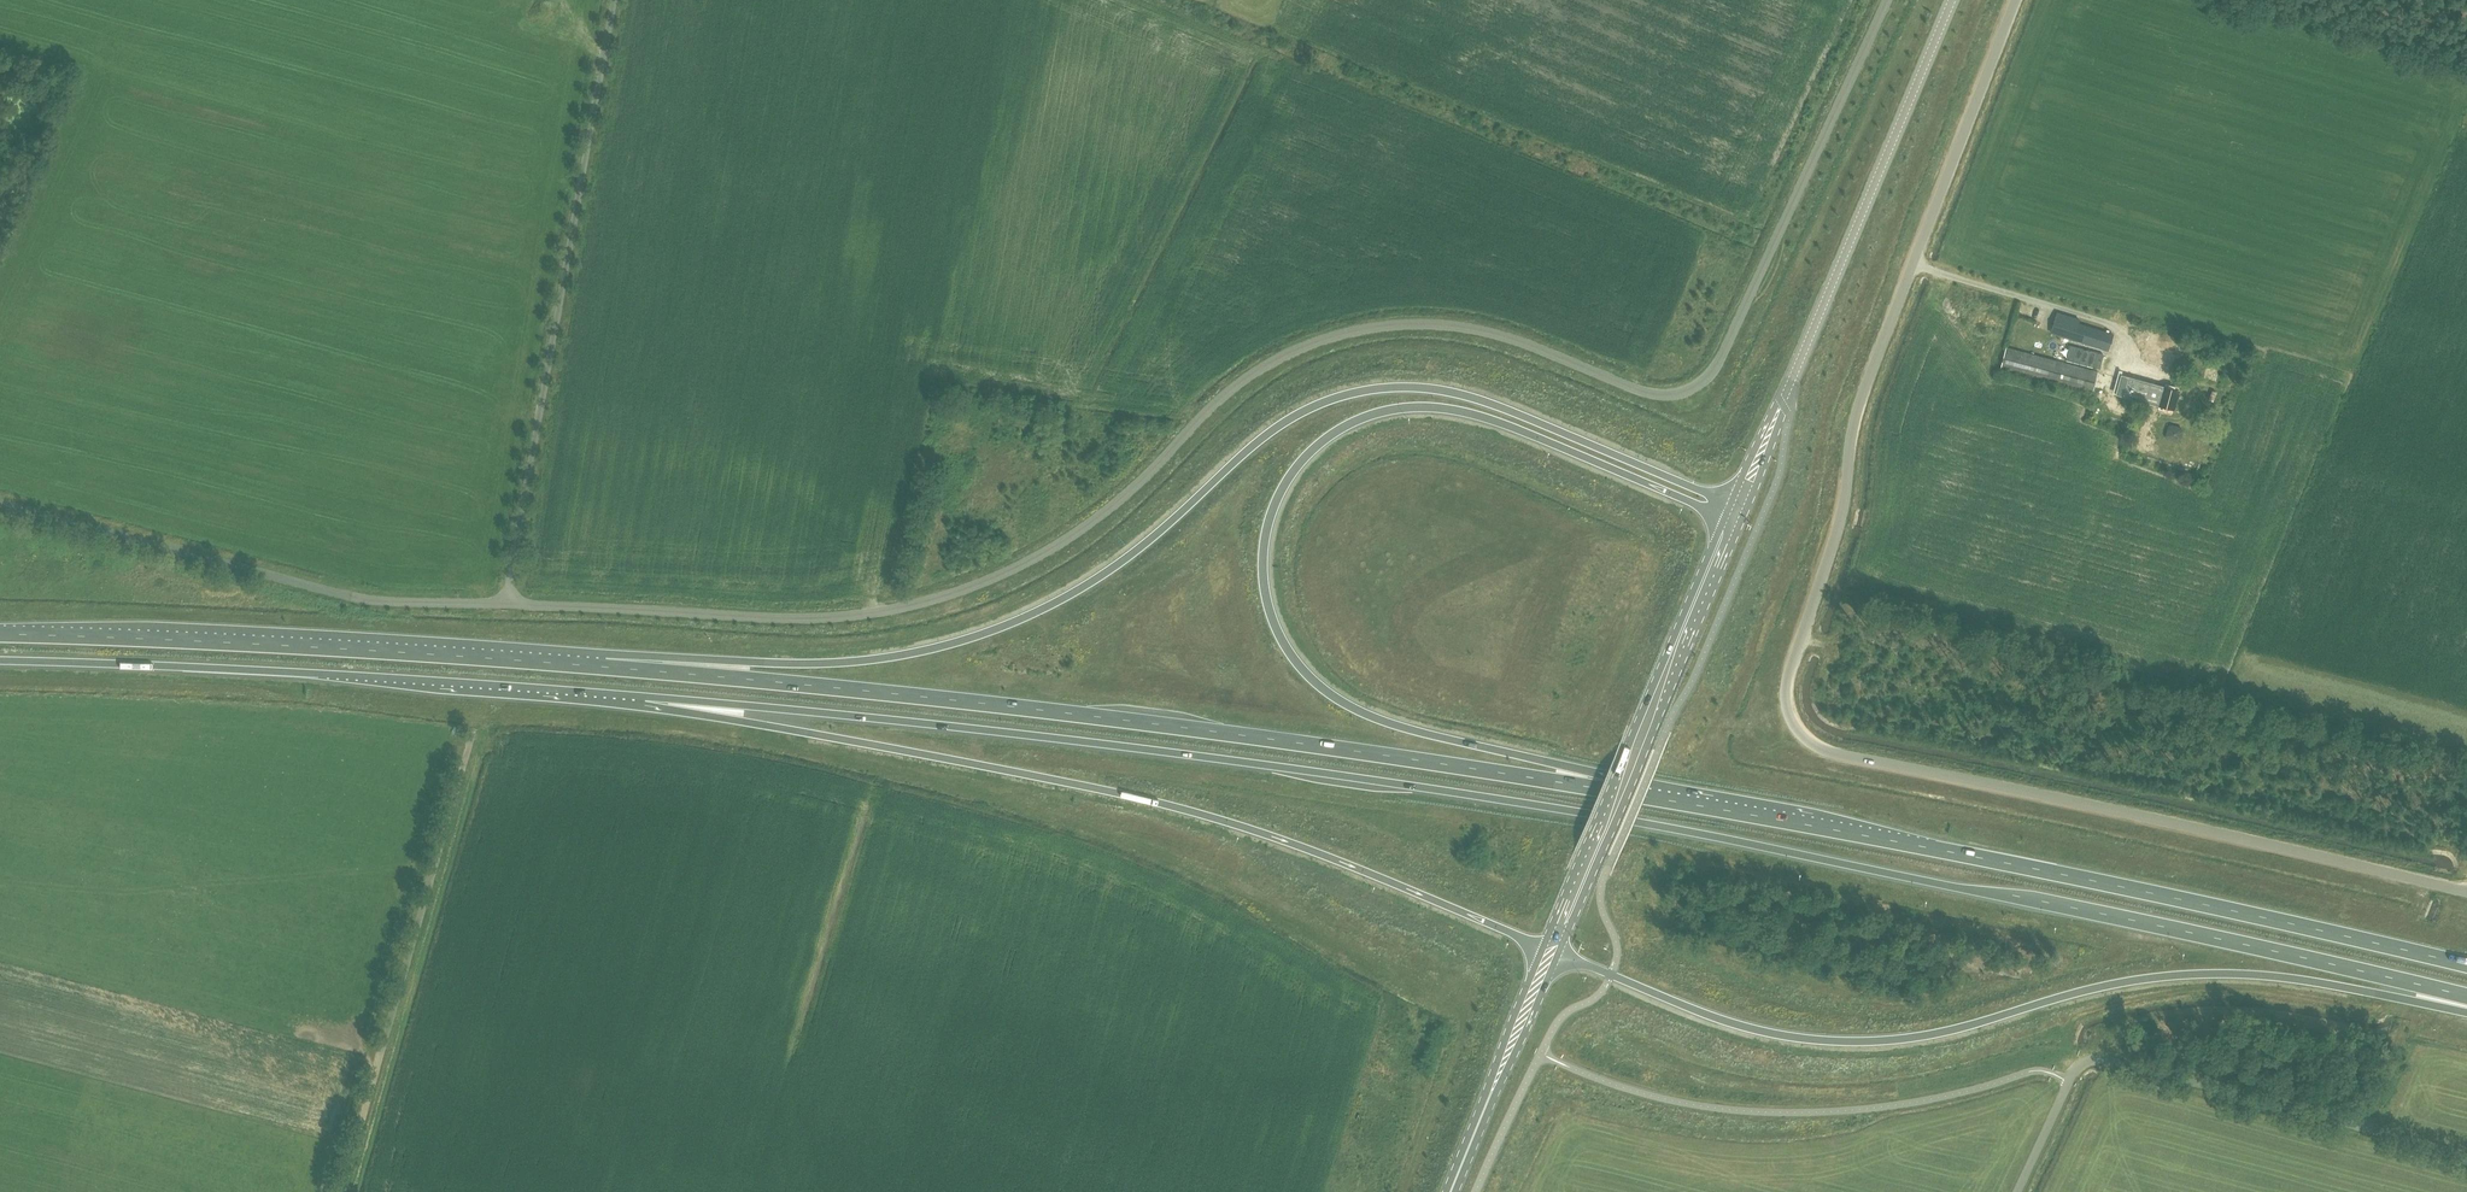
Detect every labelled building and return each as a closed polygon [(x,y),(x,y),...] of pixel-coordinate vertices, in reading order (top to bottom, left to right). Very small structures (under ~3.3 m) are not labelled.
[(2114,333),(2079,322),(2080,319),(2058,312),(2051,332),(2063,336),(2109,351),(2114,333)] [(2198,353),(2207,355),(2210,345),(2201,343),(2198,353)] [(2071,363),(2064,389),(2092,397),(2099,371),(2071,363)] [(2136,382),(2136,381),(2122,377),(2118,393),(2132,397),(2133,393),(2161,400),(2160,404),(2173,408),(2178,391),(2164,388),(2164,389),(2136,382)] [(1538,740),(1534,743),(1546,755),(1550,752),(1538,740)]
